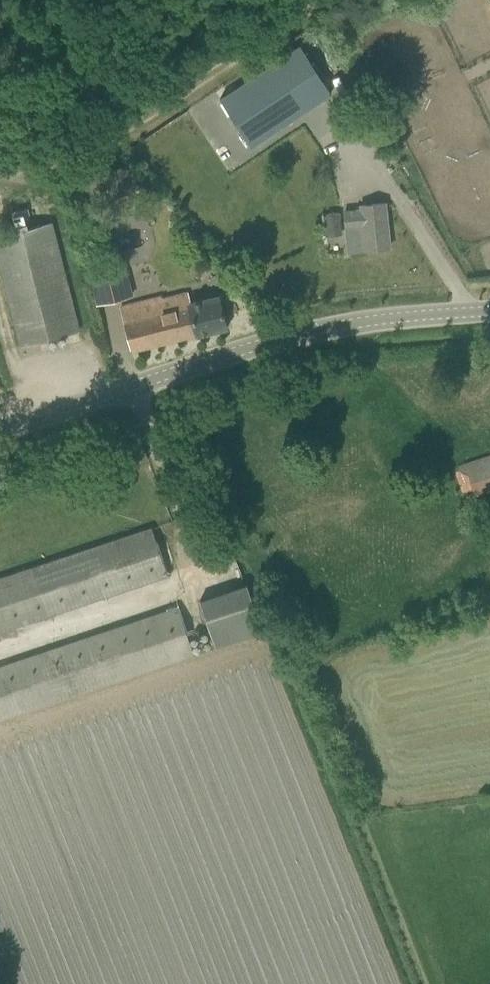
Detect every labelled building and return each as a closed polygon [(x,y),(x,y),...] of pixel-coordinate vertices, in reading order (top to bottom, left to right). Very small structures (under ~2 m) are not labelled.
[(222,99),(253,146),(331,94),(300,48),(222,99)] [(345,211),(346,228),(349,252),(390,248),(385,202),(361,205),(361,210),(345,211)] [(80,331),(55,220),(29,226),(26,210),(14,213),(17,228),(0,232),(0,265),(18,345),(80,331)] [(324,215),(325,228),(341,227),(340,214),(324,215)] [(93,279),(100,303),(153,289),(147,265),(93,279)] [(121,307),(132,351),(197,334),(197,335),(227,327),(219,296),(190,304),(187,293),(165,299),(164,296),(121,307)] [(465,465),(464,465),(472,491),(489,485),(489,457),(465,465)] [(171,577),(155,527),(0,575),(0,629),(171,577)] [(264,631),(249,582),(201,596),(216,645),(264,631)] [(194,656),(178,607),(0,667),(0,721),(194,656)]
